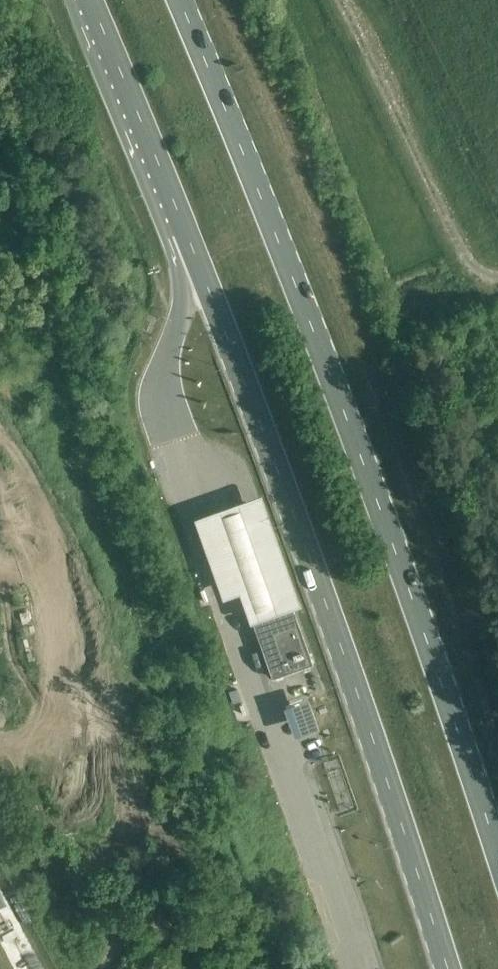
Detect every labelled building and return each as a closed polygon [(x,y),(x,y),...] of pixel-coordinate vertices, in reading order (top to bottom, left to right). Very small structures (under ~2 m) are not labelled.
[(262,494),(193,518),(223,600),(240,594),(251,624),(302,605),(262,494)] [(251,618),(272,677),(312,663),(291,604),(251,618)]
